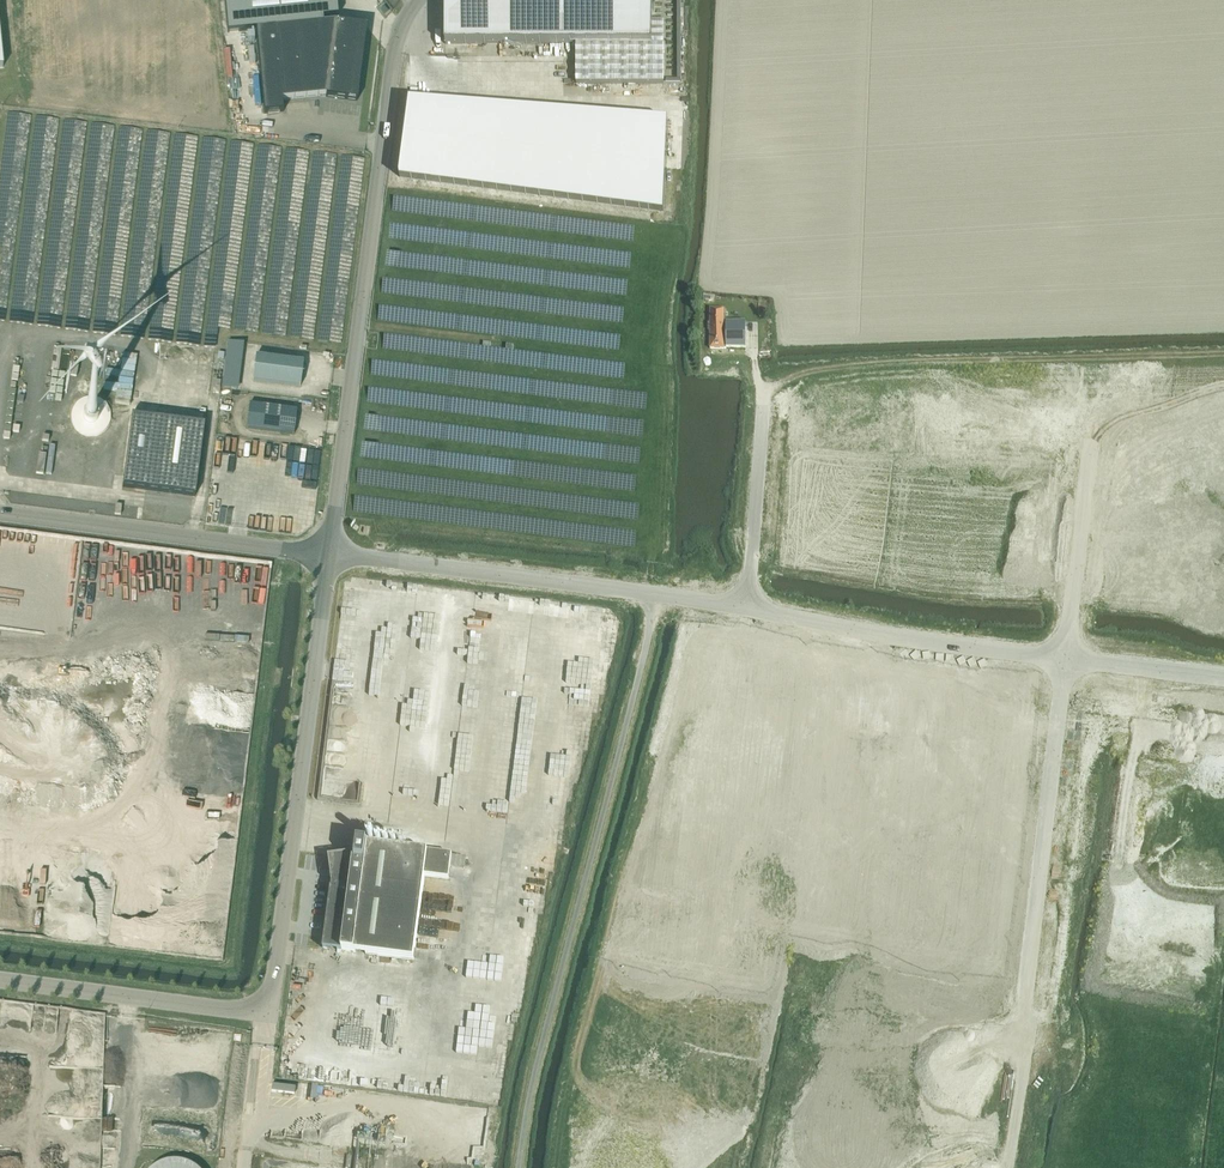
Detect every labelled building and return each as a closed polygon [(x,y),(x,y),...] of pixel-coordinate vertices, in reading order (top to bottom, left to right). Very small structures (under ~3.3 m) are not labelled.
[(264,113),(283,111),(282,100),(325,94),(325,95),(357,100),(361,76),(357,76),(362,29),(350,27),(350,23),(336,21),(323,22),(323,17),(338,16),(337,0),(224,0),(227,33),(256,30),(264,113)] [(445,44),(576,44),(576,83),(664,83),(663,44),(652,44),(652,0),(454,0),(445,7),(445,44)] [(410,101),(400,177),(664,211),(668,121),(410,101)] [(726,347),(746,347),(745,321),(726,322),(725,309),(711,309),(710,334),(700,334),(700,348),(726,349),(726,347)] [(133,404),(140,353),(124,351),(122,370),(109,369),(106,387),(120,388),(118,402),(133,404)] [(255,356),(252,380),(300,386),(303,362),(255,356)] [(294,434),(297,410),(250,404),(247,428),(294,434)] [(123,487),(195,496),(205,425),(132,415),(123,487)] [(924,738),(914,746),(921,755),(931,747),(924,738)] [(354,855),(350,855),(329,857),(332,883),(331,888),(323,948),(414,960),(425,876),(449,879),(452,855),(367,844),(368,835),(359,833),(358,843),(356,843),(354,855)] [(469,869),(470,856),(456,854),(455,867),(469,869)] [(439,916),(438,926),(449,928),(451,918),(439,916)] [(270,1083),(269,1090),(293,1093),(294,1086),(270,1083)] [(204,1167),(183,1159),(175,1159),(151,1166),(150,1167),(205,1167),(204,1167)]
